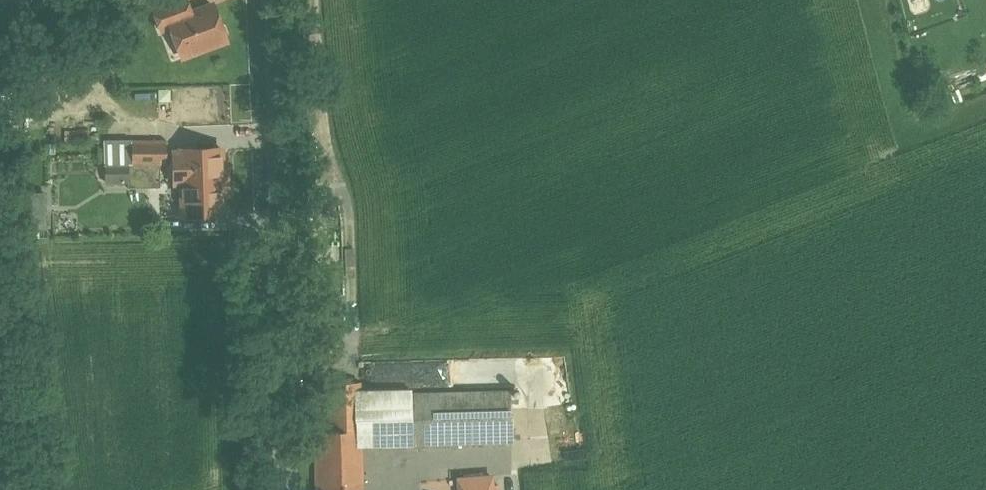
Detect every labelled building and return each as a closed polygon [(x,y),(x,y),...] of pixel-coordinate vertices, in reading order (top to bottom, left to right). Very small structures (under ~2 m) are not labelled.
[(153,9),(162,31),(173,27),(171,22),(194,13),(189,0),(177,0),(153,9)] [(194,13),(171,22),(173,27),(179,43),(184,41),(189,54),(227,40),(226,38),(228,34),(225,27),(221,25),(214,6),(194,13)] [(219,132),(218,85),(182,86),(183,133),(219,132)] [(168,165),(167,141),(133,141),(133,165),(160,165),(168,165)] [(133,165),(129,165),(129,188),(161,187),(160,165),(133,165)] [(220,180),(166,180),(166,198),(179,198),(179,228),(223,227),(223,207),(220,207),(220,180)] [(45,195),(19,195),(19,228),(45,229),(45,195)] [(326,383),(327,431),(316,431),(317,489),(363,489),(362,445),(361,395),(361,382),(326,383)] [(511,392),(410,394),(411,444),(512,442),(511,392)] [(410,394),(361,395),(362,445),(411,444),(410,394)] [(460,479),(461,489),(494,489),(493,476),(460,479)]
